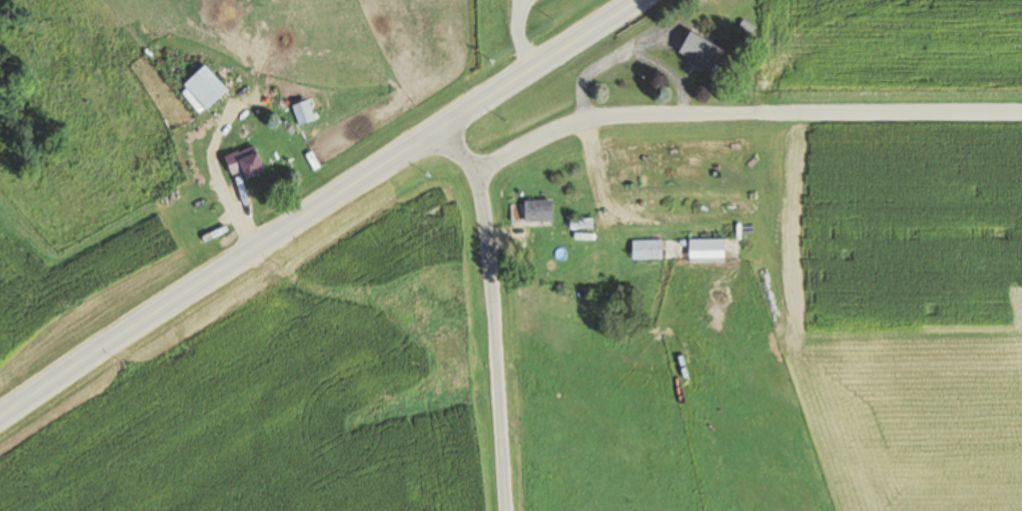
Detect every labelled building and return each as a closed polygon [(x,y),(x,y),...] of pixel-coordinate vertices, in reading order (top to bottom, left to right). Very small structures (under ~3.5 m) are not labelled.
[(686,63),(713,77),(726,51),(687,31),(676,52),(688,59),(686,63)] [(182,85),(206,109),(226,89),(202,65),(182,85)] [(291,106),(299,126),(315,119),(307,99),(291,106)] [(222,156),(229,175),(239,171),(242,179),(263,171),(253,145),(222,156)] [(510,201),(510,222),(550,222),(550,201),(510,201)] [(723,239),(687,239),(687,251),(723,251),(723,239)] [(630,259),(660,259),(660,240),(630,240),(630,259)]
